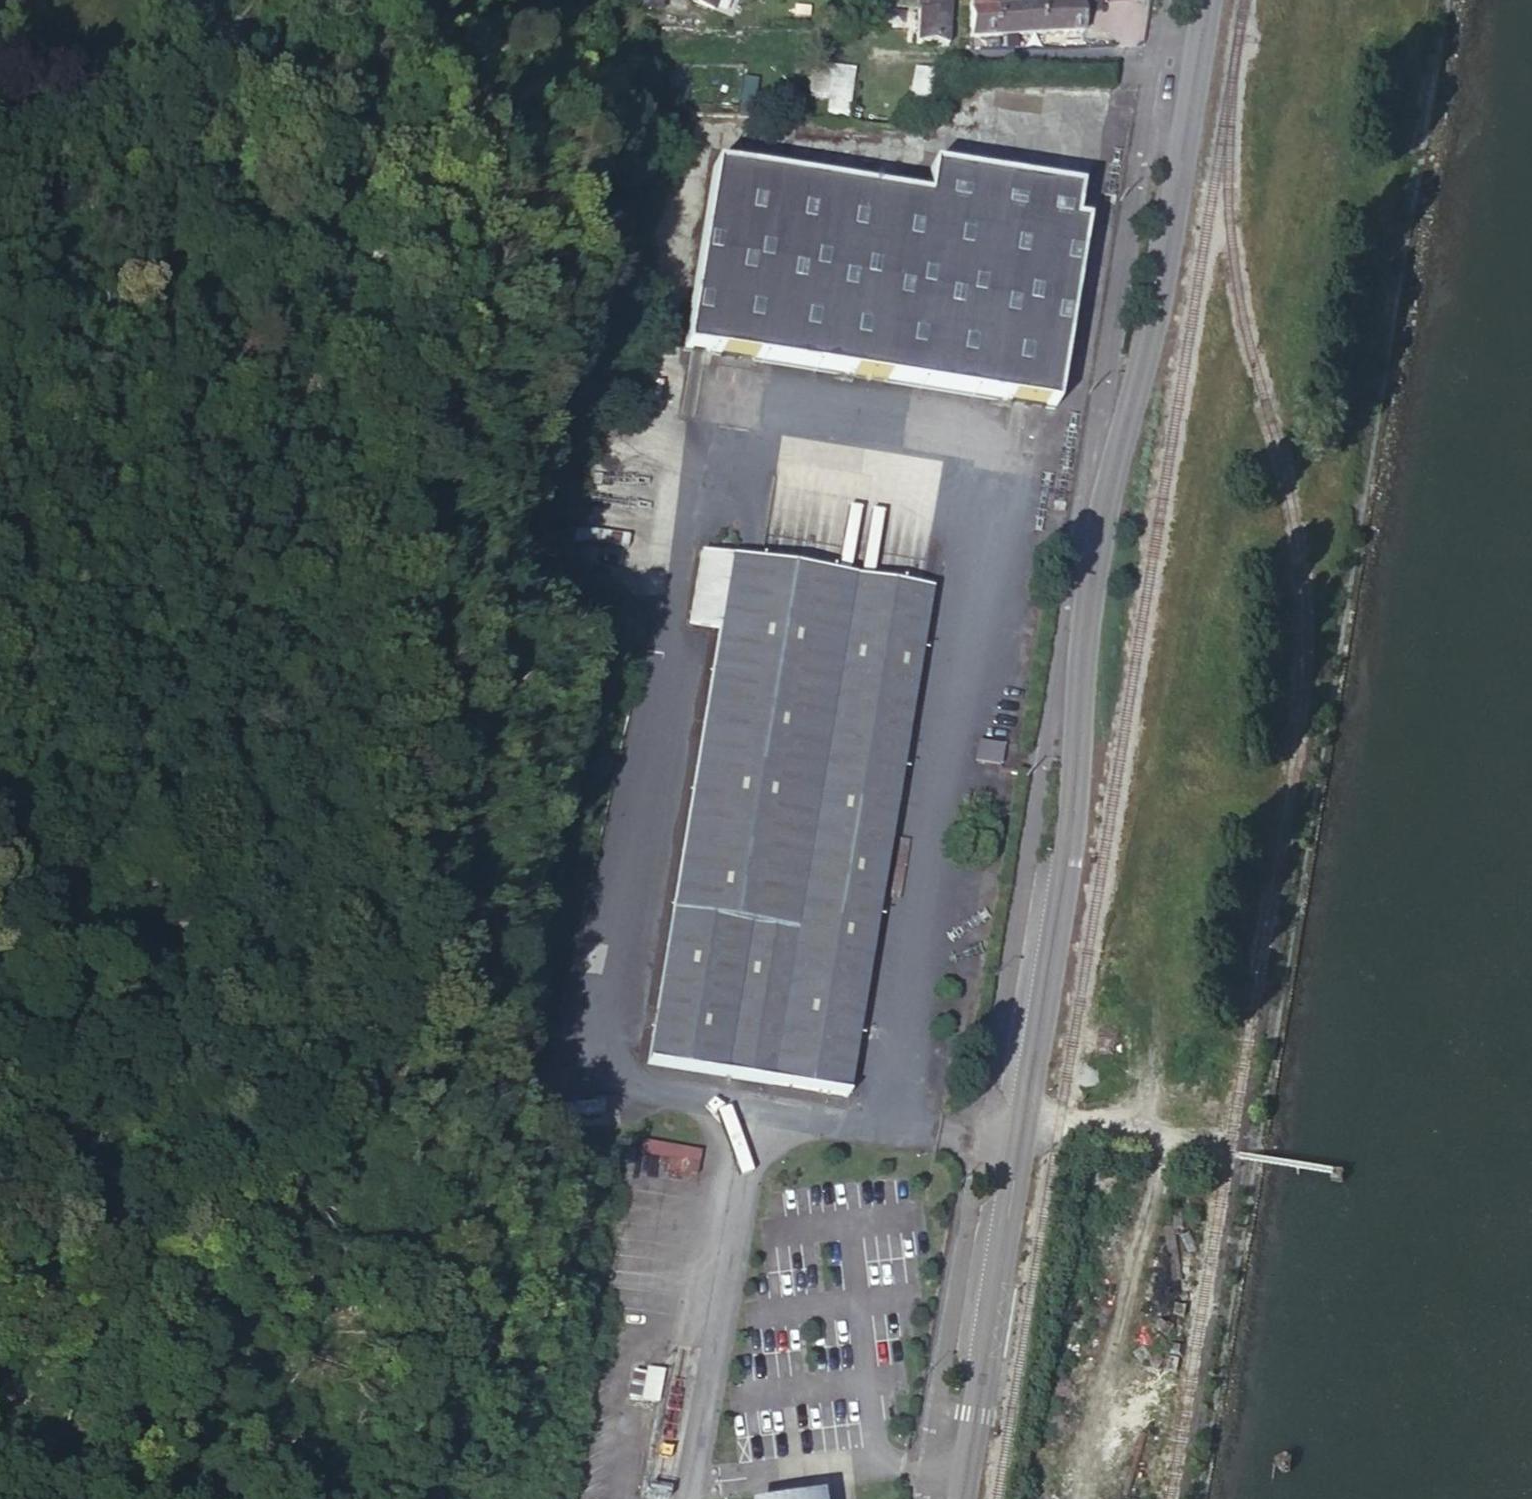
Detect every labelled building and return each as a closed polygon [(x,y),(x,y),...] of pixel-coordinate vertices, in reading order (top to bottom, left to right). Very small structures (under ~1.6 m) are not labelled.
[(657,11),(662,0),(632,0),(657,11)] [(930,8),(922,8),(920,40),(949,42),(952,0),(931,0),(930,8)] [(1083,32),(1081,1),(998,5),(997,33),(1083,32)] [(971,6),(971,33),(997,33),(998,5),(992,5),(986,5),(971,6)] [(916,67),(915,79),(934,80),(934,74),(935,69),(916,67)] [(832,129),(851,130),(853,78),(834,77),(832,129)] [(934,80),(915,79),(914,100),(932,101),(934,80)] [(738,115),(738,125),(751,125),(753,87),(739,87),(738,115)] [(777,106),(775,126),(802,128),(803,108),(777,106)] [(930,193),(717,153),(682,339),(1055,409),(1090,223),(1078,221),(1084,189),(936,160),(930,193)] [(594,454),(591,484),(656,489),(658,460),(594,454)] [(847,1096),(948,563),(747,525),(741,555),(728,625),(646,1058),(847,1096)] [(728,625),(741,555),(711,549),(697,619),(728,625)] [(998,766),(1001,746),(981,743),(978,764),(998,766)] [(697,1173),(700,1147),(641,1138),(639,1153),(671,1158),(669,1169),(697,1173)] [(663,1372),(648,1368),(642,1400),(657,1403),(663,1372)]
